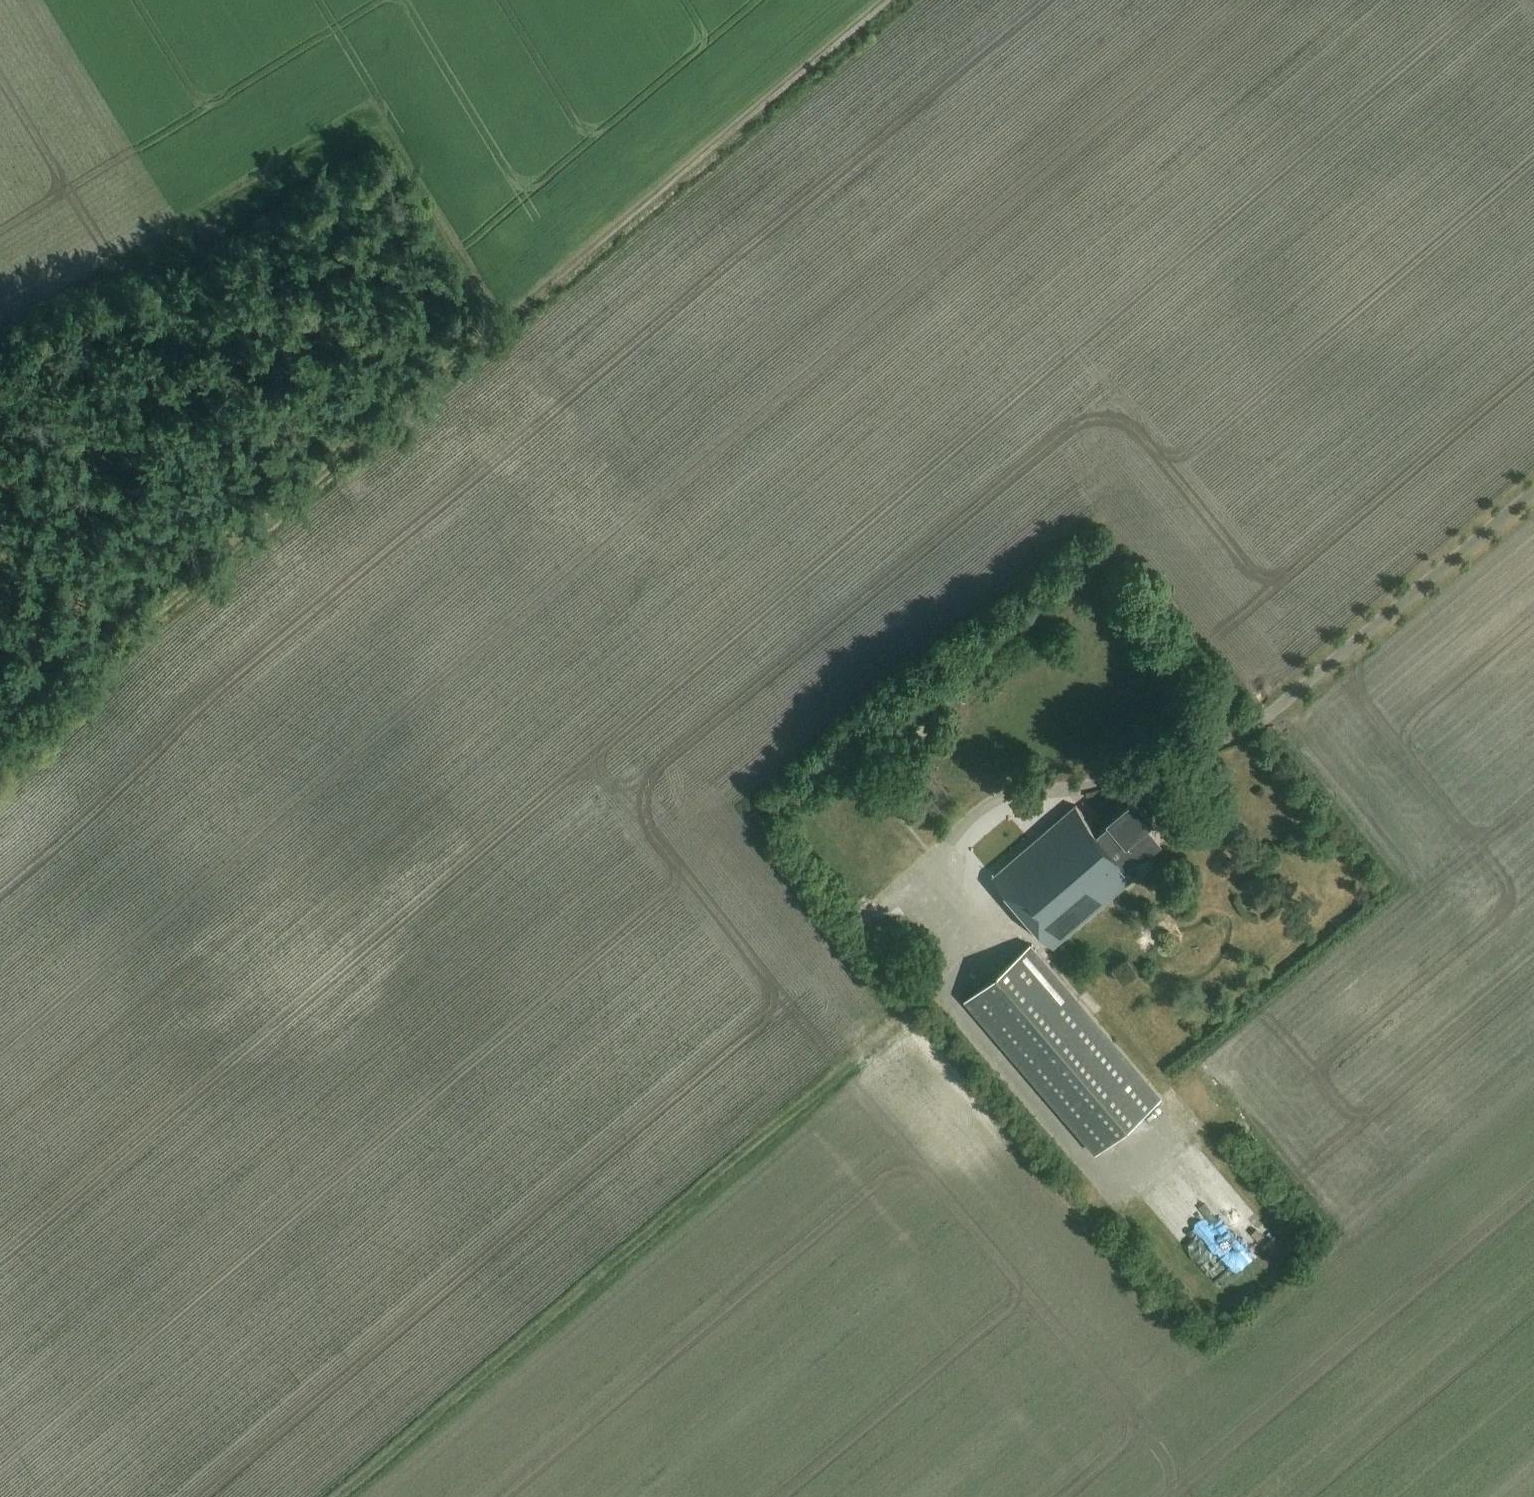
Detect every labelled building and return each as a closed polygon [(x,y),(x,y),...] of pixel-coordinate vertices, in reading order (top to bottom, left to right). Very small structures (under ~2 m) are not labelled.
[(960,854),(1004,905),(1040,947),(1128,871),(1126,869),(1143,855),(1144,856),(1162,840),(1148,823),(1155,817),(1137,796),(1111,818),(1114,822),(1099,835),(1079,812),(1050,837),(1020,802),(960,854)] [(1034,954),(1028,948),(963,1004),(1091,1156),(1157,1100),(1034,954)] [(1213,1094),(1200,1105),(1209,1115),(1222,1104),(1213,1094)] [(1144,1221),(1216,1310),(1241,1290),(1204,1245),(1212,1239),(1239,1272),(1248,1264),(1255,1272),(1266,1263),(1240,1232),(1250,1224),(1228,1196),(1210,1211),(1180,1174),(1140,1206),(1149,1217),(1144,1221)]
